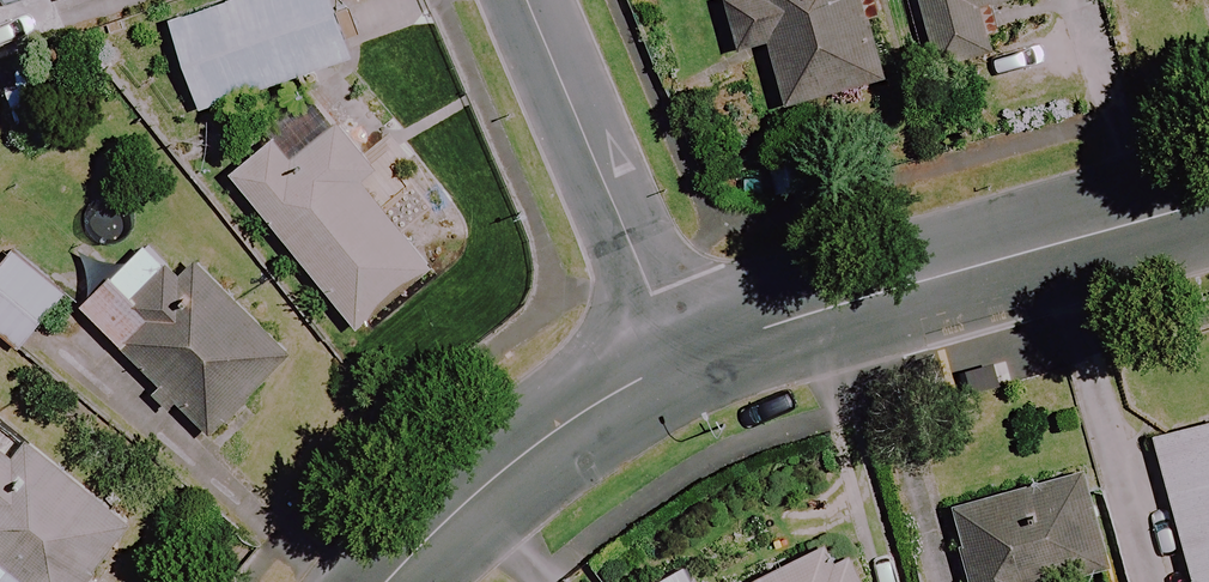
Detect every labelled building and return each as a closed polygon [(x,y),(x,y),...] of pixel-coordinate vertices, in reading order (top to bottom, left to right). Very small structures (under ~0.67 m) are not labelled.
[(327,0),(232,0),(166,22),(195,109),(347,58),(327,0)] [(860,0),(723,0),(737,50),(765,42),(783,107),(882,79),(860,0)] [(931,65),(996,48),(985,5),(1005,0),(913,0),(931,65)] [(368,167),(318,106),(296,124),(231,177),(354,329),(428,269),(354,178),(368,167)] [(173,276),(141,245),(78,309),(210,437),(288,356),(189,259),(173,276)] [(7,252),(0,261),(0,335),(19,350),(62,294),(7,252)] [(1150,437),(1190,581),(1208,581),(1208,420),(1150,437)] [(97,581),(101,581),(123,556),(109,545),(124,527),(0,424),(0,581),(21,581),(25,577),(30,581),(78,581),(86,573),(97,581)] [(969,581),(1036,581),(1102,565),(1079,476),(950,509),(969,581)] [(838,541),(756,581),(858,581),(838,541)] [(677,569),(657,581),(685,581),(677,569)]
